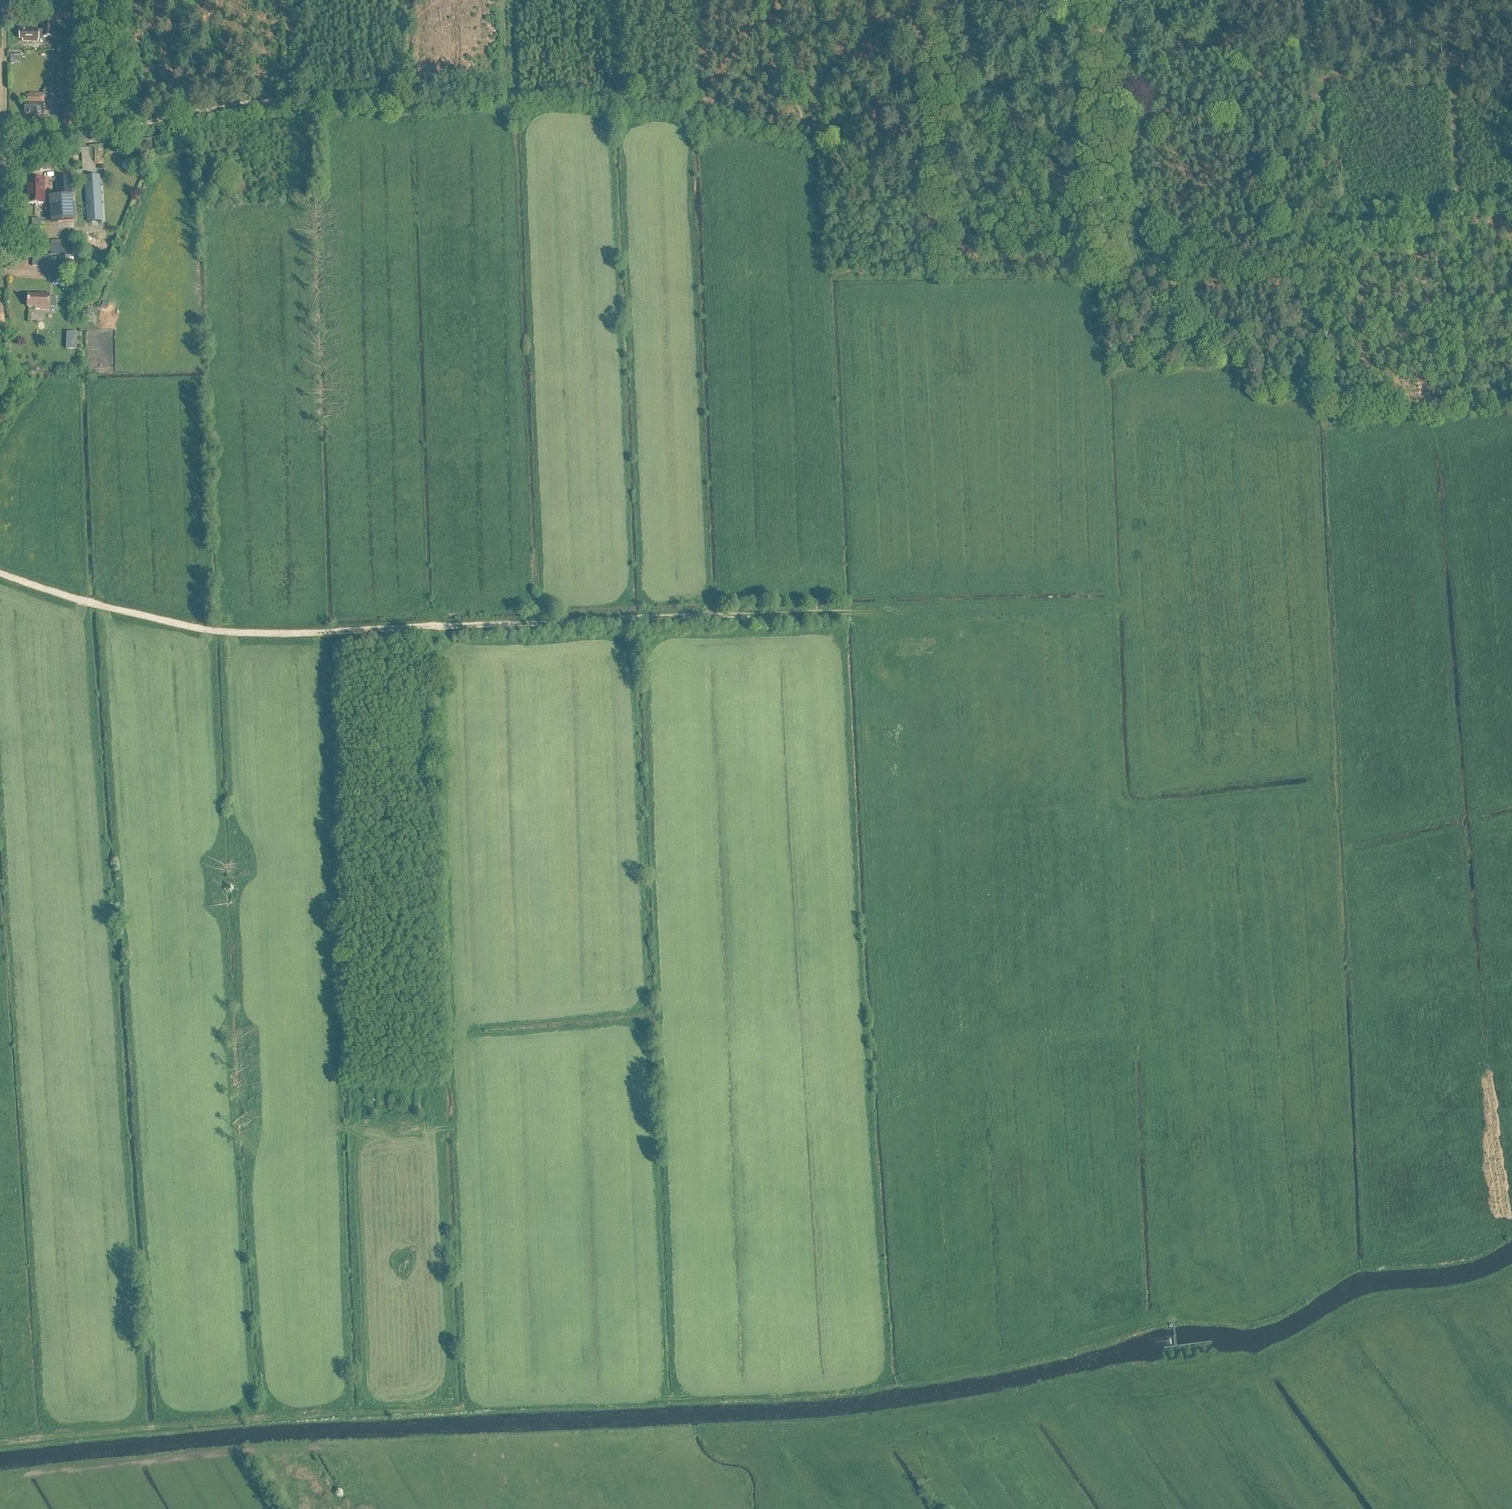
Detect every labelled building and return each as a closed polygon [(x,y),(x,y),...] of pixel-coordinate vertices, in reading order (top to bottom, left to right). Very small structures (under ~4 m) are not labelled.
[(54,9),(54,0),(42,0),(42,9),(54,9)] [(44,41),(44,38),(52,38),(52,23),(43,23),(43,31),(20,31),(20,40),(23,40),(23,42),(38,42),(38,41),(44,41)] [(22,64),(22,55),(11,55),(11,64),(22,64)] [(44,115),(44,94),(29,94),(29,96),(25,96),(25,115),(44,115)] [(63,130),(76,130),(76,110),(63,110),(63,130)] [(51,223),(58,222),(74,221),(72,195),(70,177),(56,178),(57,197),(49,197),(51,223)] [(89,222),(102,221),(99,177),(86,179),(89,222)] [(45,205),(45,181),(27,180),(27,205),(45,205)] [(75,256),(75,242),(52,241),(52,256),(75,256)] [(33,256),(45,256),(45,246),(33,246),(33,256)] [(76,276),(77,258),(62,258),(62,276),(76,276)] [(79,292),(79,278),(68,278),(67,291),(79,292)] [(49,311),(50,295),(40,295),(40,297),(28,296),(27,308),(35,308),(35,310),(42,310),(42,311),(49,311)] [(77,350),(78,333),(67,333),(66,349),(77,350)]
